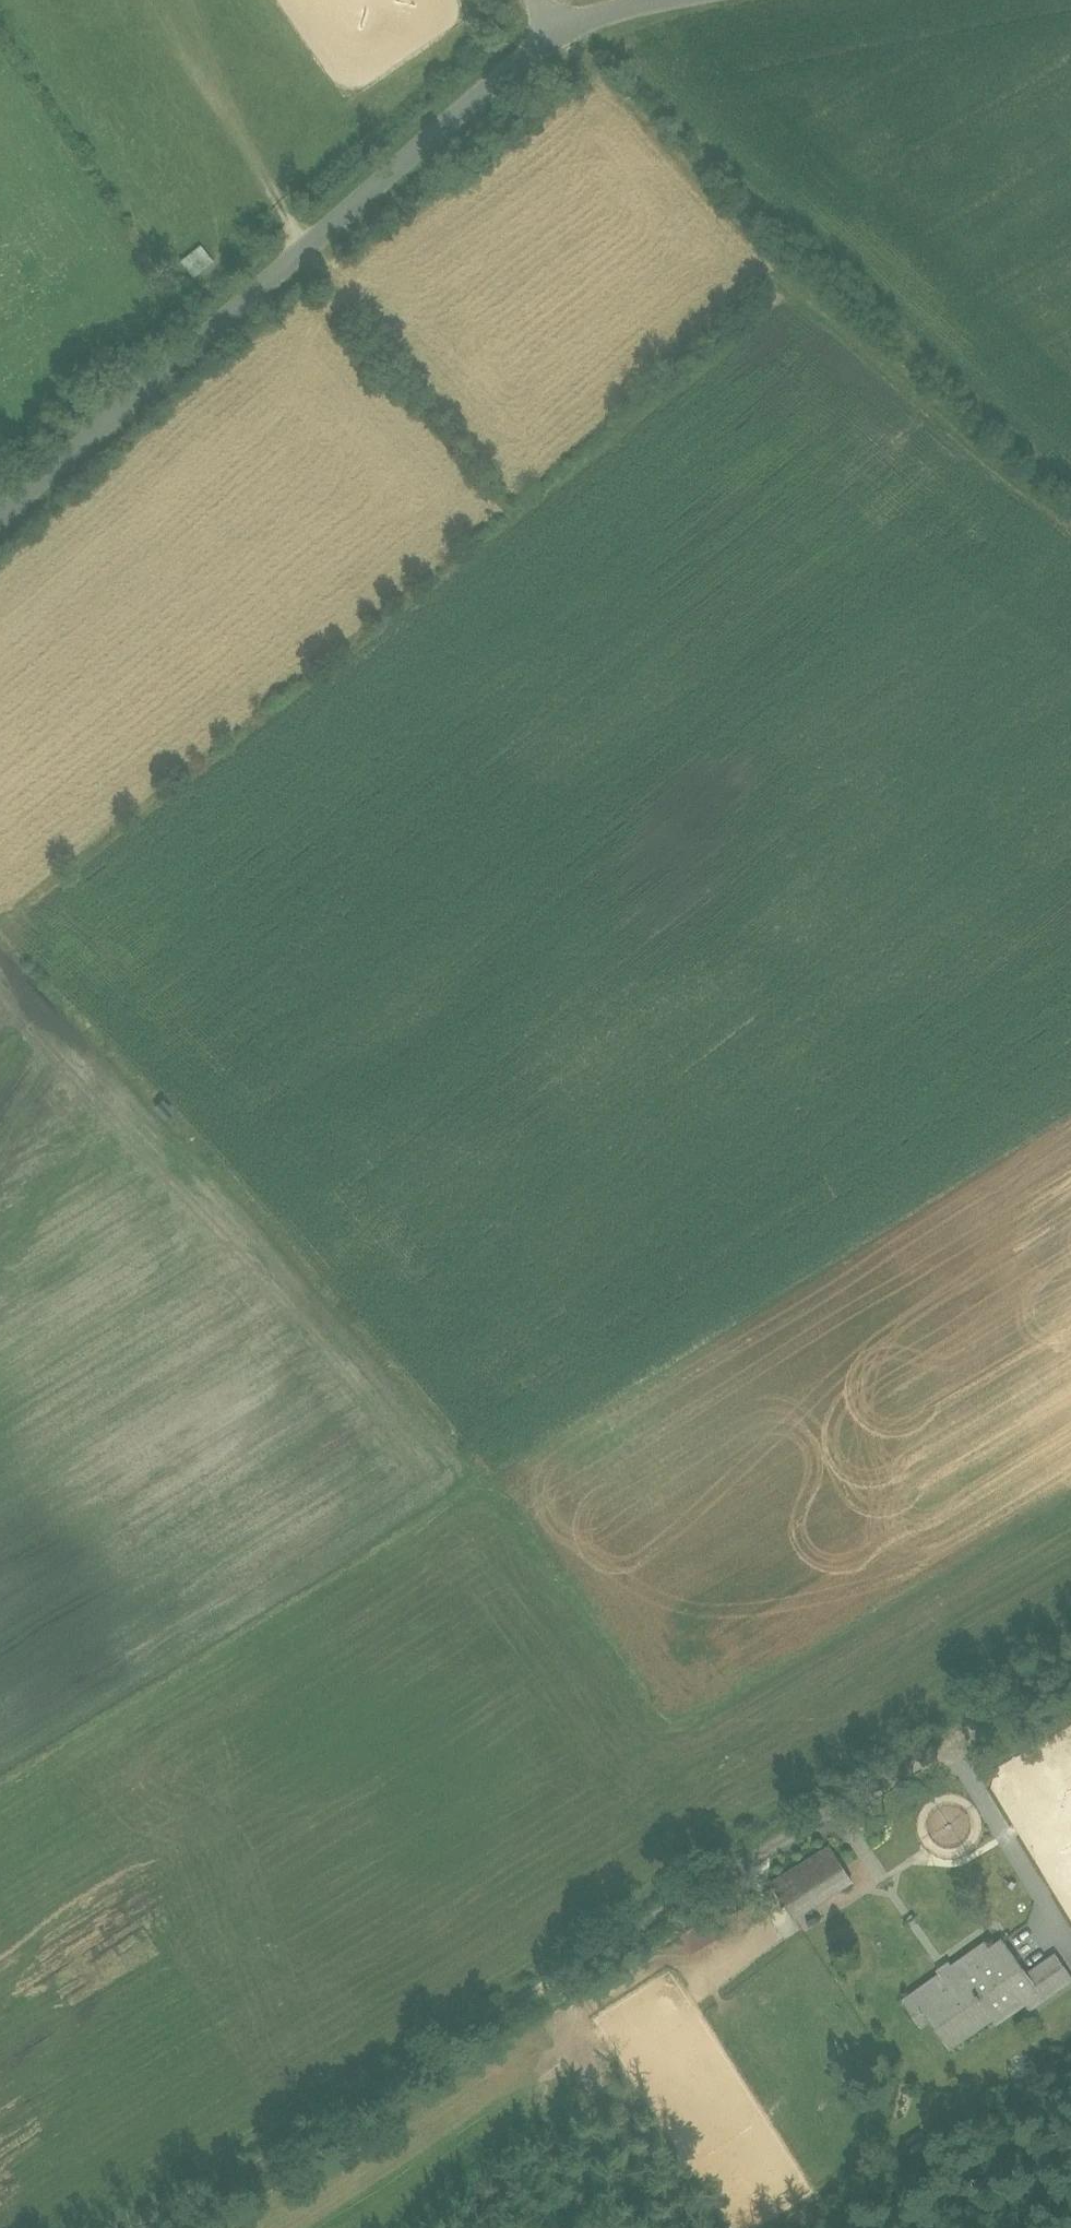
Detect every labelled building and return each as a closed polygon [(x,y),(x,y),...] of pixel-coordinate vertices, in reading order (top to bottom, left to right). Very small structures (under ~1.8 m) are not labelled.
[(191,277),(209,264),(197,247),(179,259),(191,277)] [(162,1096),(154,1102),(163,1112),(172,1107),(162,1096)] [(832,1857),(774,1896),(794,1926),(852,1886),(832,1857)] [(982,1945),(893,2004),(913,2033),(928,2023),(949,2054),(1023,2004),(1035,1996),(1023,1977),(1000,1943),(987,1952),(982,1945)] [(1023,1977),(1035,1996),(1023,2004),(1031,2014),(1070,1984),(1050,1957),(1023,1977)]
